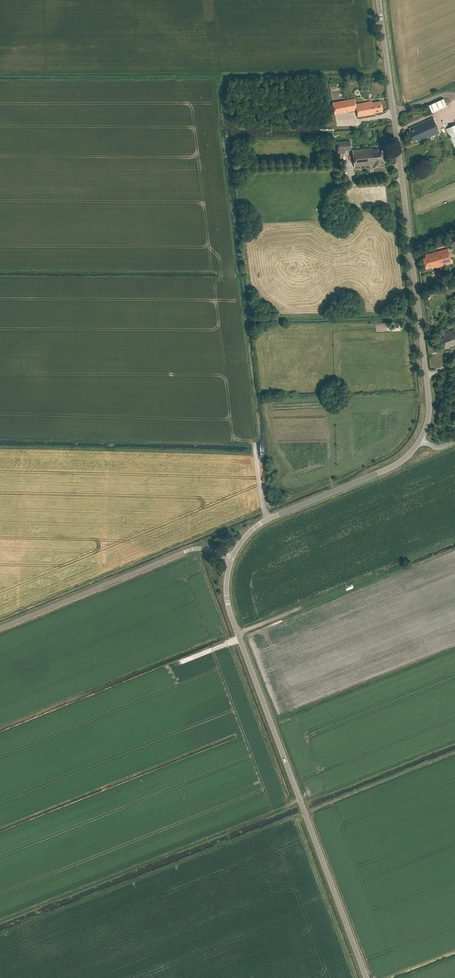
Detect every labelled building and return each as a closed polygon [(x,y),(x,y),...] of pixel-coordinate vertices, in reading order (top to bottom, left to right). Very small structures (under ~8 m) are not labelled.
[(428,104),(431,112),(447,105),(444,97),(428,104)] [(374,113),(383,111),(381,101),(372,103),(372,101),(356,104),(355,99),(333,103),(335,114),(345,112),(344,110),(348,110),(348,112),(357,110),(358,118),(358,117),(374,114),(374,113)] [(441,132),(440,132),(434,118),(418,125),(410,128),(411,131),(408,132),(412,141),(416,140),(417,141),(423,139),(423,140),(441,132)] [(446,129),(454,148),(454,125),(446,129)] [(350,140),(336,141),(337,153),(345,152),(345,151),(351,150),(350,140)] [(355,167),(376,165),(376,166),(382,165),(381,161),(383,161),(382,150),(378,151),(378,149),(372,150),(371,148),(353,150),(355,167)] [(437,268),(449,264),(453,263),(449,248),(444,250),(444,249),(443,250),(437,252),(436,251),(436,252),(429,254),(426,255),(427,257),(424,258),(427,269),(433,267),(433,268),(437,267),(437,268)] [(444,333),(445,336),(443,337),(446,347),(451,345),(452,346),(454,345),(454,329),(444,333)]
